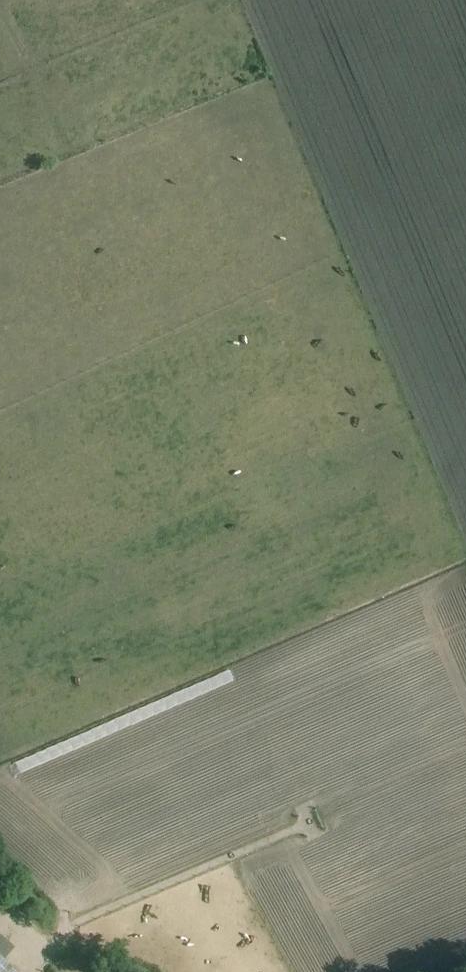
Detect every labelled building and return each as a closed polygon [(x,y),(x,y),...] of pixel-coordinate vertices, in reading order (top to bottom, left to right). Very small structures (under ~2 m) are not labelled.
[(53,971),(74,971),(79,968),(70,957),(53,971)] [(0,959),(0,971),(15,971),(0,959)]
